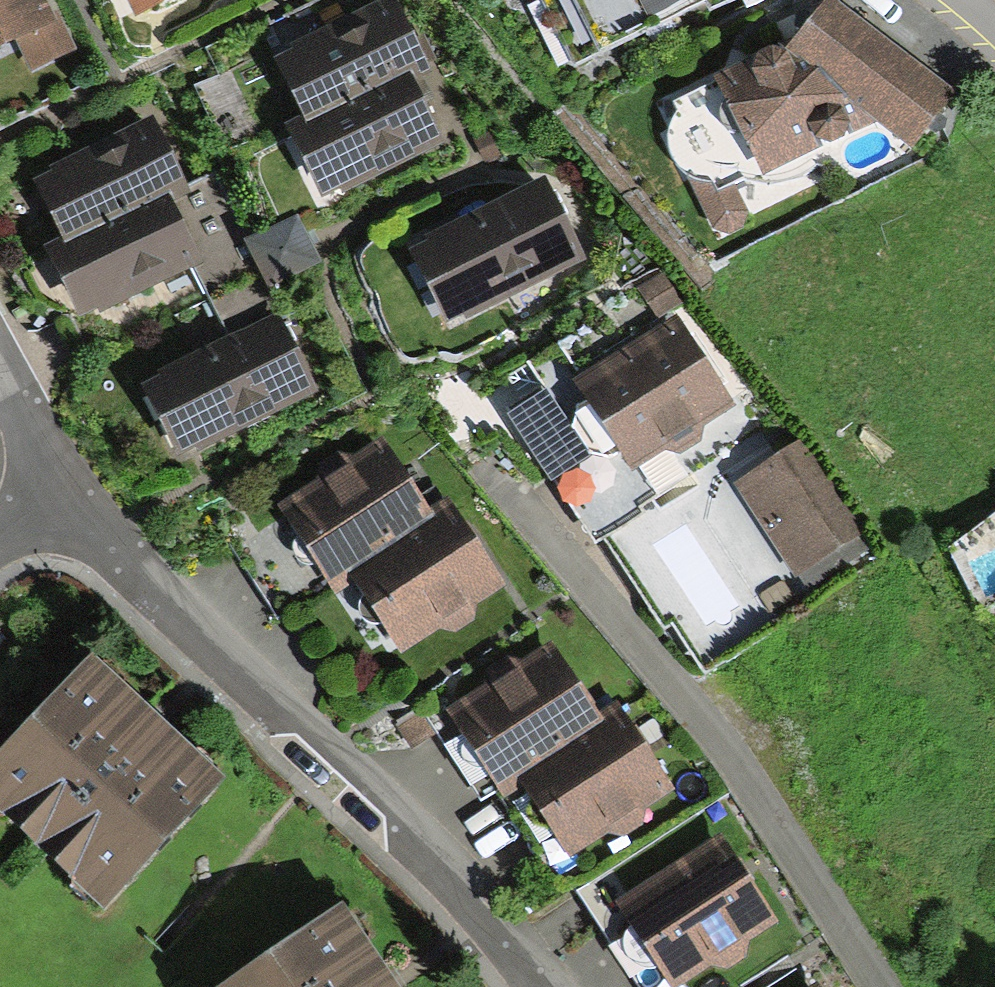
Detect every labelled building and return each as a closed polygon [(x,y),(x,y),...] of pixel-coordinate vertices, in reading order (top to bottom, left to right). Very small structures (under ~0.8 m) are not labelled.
[(46,0),(0,0),(0,57),(19,49),(32,76),(76,54),(60,15),(55,18),(46,0)] [(127,10),(149,0),(122,0),(127,10)] [(574,72),(707,6),(711,14),(736,2),(735,0),(538,0),(574,72)] [(383,4),(269,59),(302,127),(416,72),(383,4)] [(773,44),(711,75),(715,87),(675,106),(679,114),(673,125),(669,137),(668,150),(673,161),(679,170),(689,181),(718,237),(728,234),(745,227),(746,211),(736,187),(743,178),(758,184),(792,181),(819,169),(835,172),(839,144),(877,123),(913,150),(952,94),(827,4),(787,57),(773,44)] [(431,141),(401,80),(284,135),(314,196),(431,141)] [(144,122),(30,176),(63,244),(177,190),(144,122)] [(542,189),(409,257),(447,332),(580,265),(542,189)] [(192,258),(163,197),(46,253),(75,314),(192,258)] [(276,295),(327,263),(300,220),(249,251),(276,295)] [(545,390),(508,415),(593,546),(607,538),(689,482),(677,461),(703,444),(703,434),(732,410),(676,322),(582,374),(564,348),(530,366),(545,390)] [(273,323),(140,386),(172,453),(305,390),(273,323)] [(689,482),(607,538),(668,628),(678,622),(706,664),(871,553),(780,420),(689,482)] [(382,440),(278,507),(338,600),(355,589),(348,578),(435,523),(430,515),(382,440)] [(435,523),(348,578),(355,589),(401,660),(506,593),(448,503),(430,515),(435,523)] [(549,650),(450,714),(499,788),(597,725),(549,650)] [(0,759),(0,813),(89,899),(207,779),(90,666),(0,759)] [(613,716),(516,779),(561,849),(658,786),(613,716)] [(718,843),(620,906),(667,979),(765,915),(718,843)] [(236,986),(384,986),(338,919),(236,986)]
